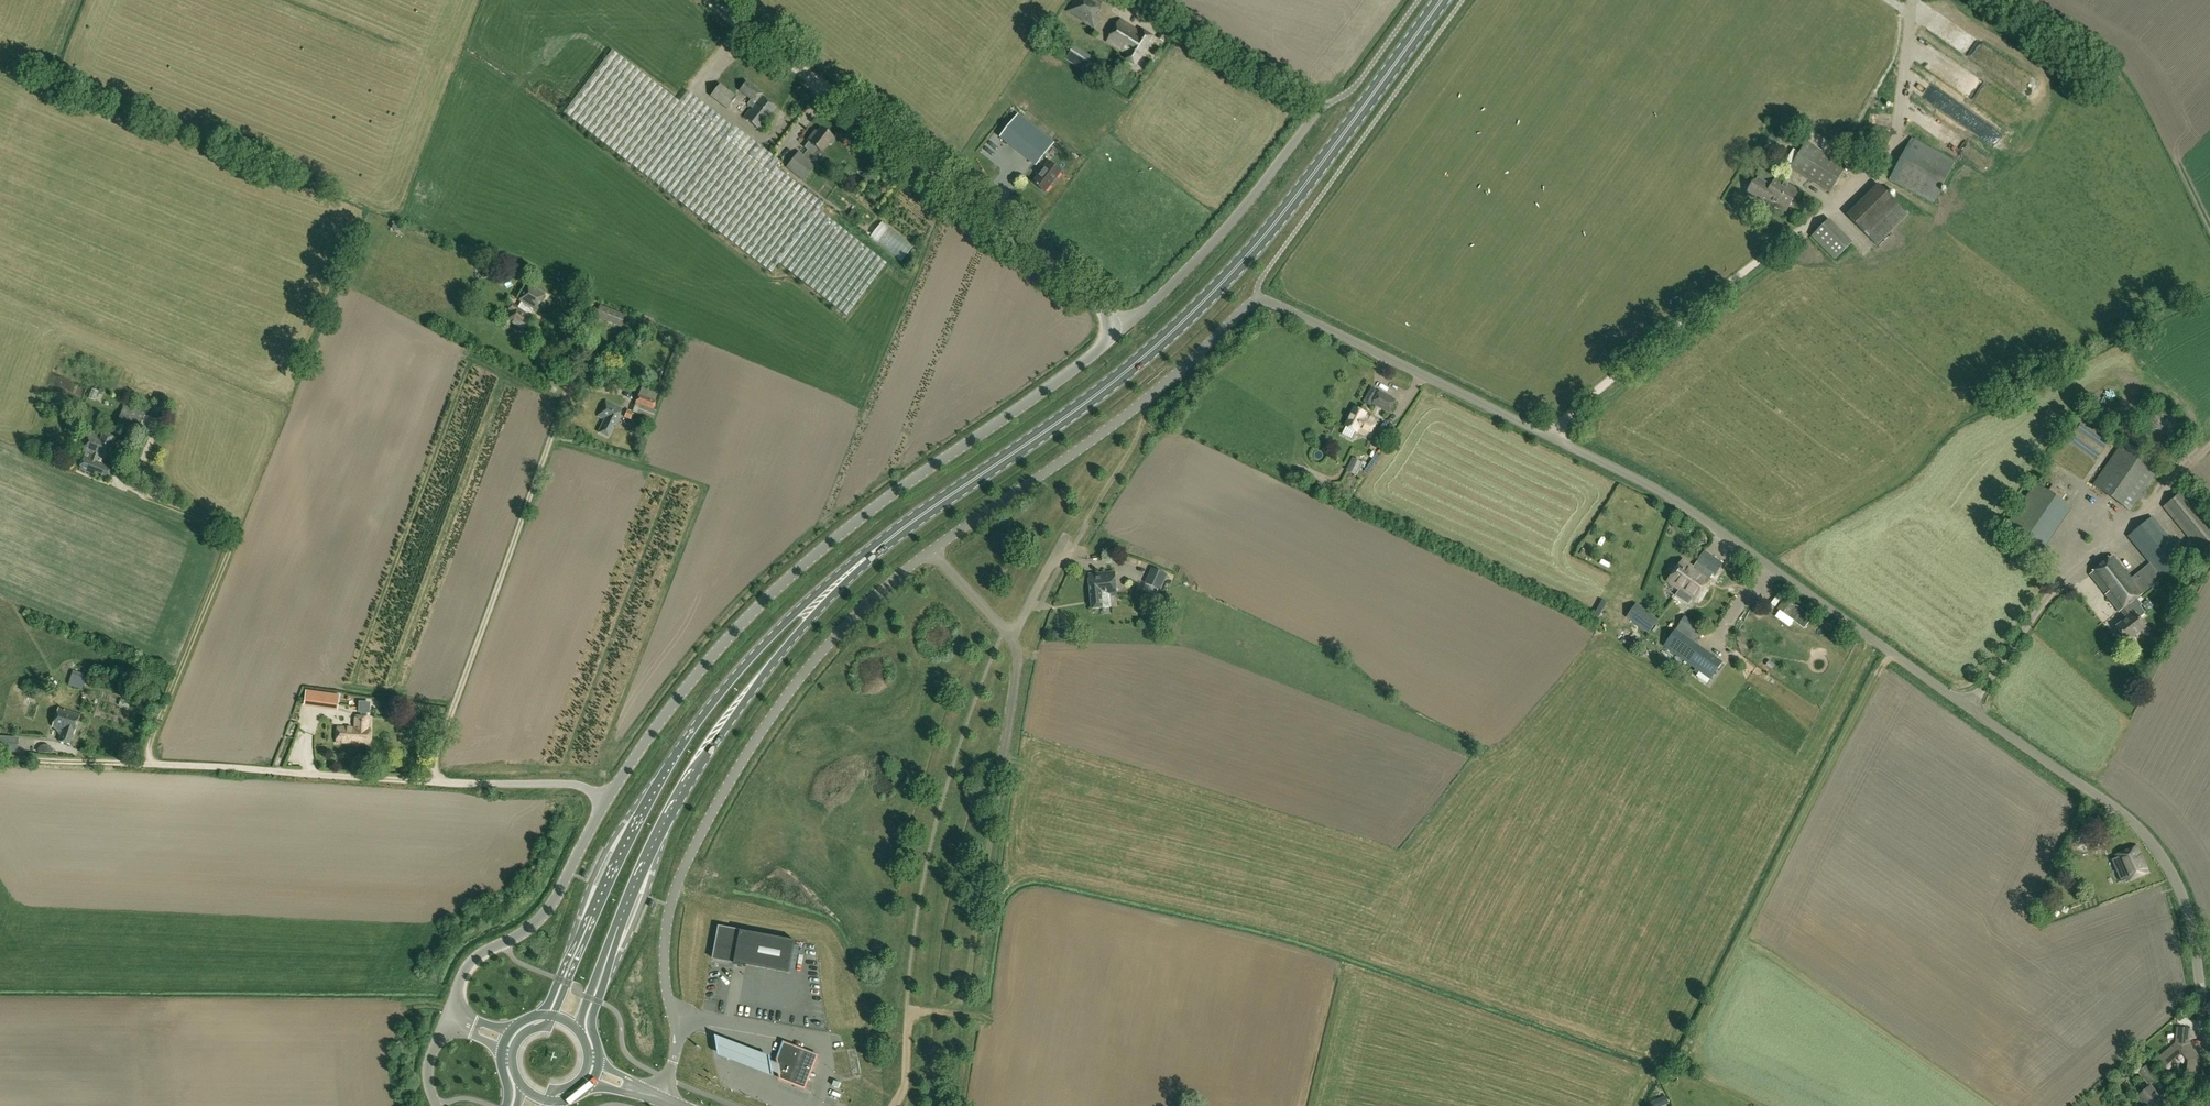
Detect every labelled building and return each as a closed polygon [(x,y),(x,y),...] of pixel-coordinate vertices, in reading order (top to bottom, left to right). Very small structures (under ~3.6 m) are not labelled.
[(1069,11),(1098,28),(1102,22),(1096,18),(1103,6),(1094,0),(1076,0),(1069,11)] [(1156,2),(1153,0),(1139,0),(1138,2),(1151,10),(1156,2)] [(1121,21),(1108,42),(1130,56),(1127,60),(1137,66),(1154,37),(1145,31),(1143,34),(1121,21)] [(1158,38),(1164,42),(1169,34),(1163,31),(1158,38)] [(1095,58),(1074,45),(1066,59),(1087,72),(1095,58)] [(565,113),(564,114),(771,273),(777,265),(778,263),(816,293),(846,317),(848,316),(888,263),(819,210),(823,204),(797,184),(773,166),(777,161),(775,159),(733,126),(732,127),(724,121),(687,92),(679,102),(668,94),(612,51),(565,113)] [(1131,80),(1114,69),(1108,79),(1125,90),(1131,80)] [(752,106),(769,118),(777,107),(757,92),(759,89),(747,81),(740,90),(751,99),(748,103),(752,106)] [(727,109),(737,96),(720,84),(711,96),(727,109)] [(1994,113),(2006,126),(2014,118),(2002,105),(1994,113)] [(760,129),(769,118),(752,106),(744,117),(760,129)] [(1036,166),(1054,143),(1018,114),(1000,137),(1036,166)] [(819,150),(822,152),(828,144),(829,145),(832,145),(834,141),(834,139),(833,138),(833,137),(821,128),(816,134),(814,132),(807,141),(809,142),(805,147),(805,148),(807,150),(804,155),(799,152),(787,167),(804,181),(817,165),(811,160),(815,154),(819,150)] [(1934,203),(1956,162),(1912,138),(1890,179),(1934,203)] [(1830,193),(1846,167),(1807,142),(1790,168),(1830,193)] [(1062,171),(1050,162),(1045,168),(1043,166),(1037,174),(1040,175),(1034,182),(1046,192),(1062,171)] [(1767,206),(1770,201),(1769,200),(1778,184),(1775,181),(1772,186),(1758,177),(1747,194),(1767,206)] [(1769,200),(1770,201),(1787,211),(1799,191),(1777,178),(1775,181),(1778,184),(1769,200)] [(1878,184),(1847,215),(1877,245),(1909,214),(1878,184)] [(848,215),(857,222),(861,216),(853,210),(848,215)] [(1821,247),(1839,229),(1830,219),(1812,237),(1821,247)] [(1839,229),(1821,247),(1835,259),(1852,242),(1839,229)] [(491,262),(483,263),(484,272),(492,271),(491,262)] [(512,313),(508,320),(524,329),(532,315),(530,314),(533,308),(536,309),(545,294),(529,284),(520,300),(522,301),(519,307),(512,302),(507,310),(512,313)] [(595,317),(620,327),(625,315),(599,305),(595,317)] [(1374,404),(1389,412),(1396,400),(1380,392),(1374,404)] [(635,403),(653,410),(657,401),(639,395),(635,403)] [(605,419),(599,432),(609,437),(623,409),(606,400),(599,416),(605,419)] [(655,411),(653,410),(635,403),(632,412),(652,419),(655,411)] [(144,414),(124,406),(117,425),(137,432),(144,414)] [(1380,422),(1366,415),(1367,413),(1355,407),(1346,426),(1357,432),(1358,431),(1372,438),(1380,422)] [(97,431),(97,420),(85,420),(85,431),(97,431)] [(2064,465),(2086,478),(2109,439),(2087,425),(2064,465)] [(83,451),(86,452),(80,468),(108,479),(113,466),(97,460),(98,457),(104,459),(113,437),(103,433),(102,437),(90,432),(83,451)] [(2152,478),(2160,467),(2124,442),(2093,485),(2130,511),(2137,500),(2141,502),(2145,496),(2141,494),(2149,484),(2152,486),(2156,481),(2152,478)] [(1353,457),(1346,471),(1356,476),(1363,462),(1353,457)] [(2004,529),(2041,554),(2072,508),(2037,483),(2004,529)] [(2209,546),(2209,522),(2184,491),(2165,507),(2202,552),(2209,546)] [(2113,555),(2090,574),(2119,611),(2120,610),(2125,616),(2124,617),(2126,619),(2116,626),(2127,641),(2145,627),(2138,617),(2145,612),(2139,606),(2141,604),(2136,598),(2143,592),(2186,559),(2153,517),(2129,536),(2151,563),(2132,578),(2113,555)] [(1704,554),(1696,563),(1712,574),(1716,577),(1723,567),(1704,554)] [(1684,560),(1669,582),(1683,592),(1698,602),(1713,580),(1709,577),(1712,574),(1696,563),(1693,567),(1684,560)] [(1161,590),(1168,575),(1153,568),(1152,568),(1143,590),(1156,596),(1159,589),(1161,590)] [(1090,575),(1093,609),(1113,607),(1112,597),(1118,596),(1116,572),(1090,575)] [(1634,620),(1650,632),(1660,620),(1644,608),(1634,620)] [(2106,625),(2114,622),(2109,609),(2101,611),(2106,625)] [(1686,616),(1664,646),(1712,680),(1725,663),(1697,643),(1701,639),(1702,639),(1708,631),(1686,616)] [(1636,645),(1639,640),(1632,636),(1629,641),(1636,645)] [(1735,656),(1743,645),(1738,642),(1730,653),(1735,656)] [(69,685),(82,689),(86,675),(73,671),(69,685)] [(305,703),(325,705),(325,702),(326,692),(307,690),(305,703)] [(81,715),(59,708),(52,727),(63,730),(60,741),(70,744),(74,733),(74,734),(81,715)] [(369,716),(356,715),(356,727),(338,726),(337,742),(370,744),(371,728),(369,728),(369,716)] [(19,737),(0,736),(0,752),(18,753),(19,737)] [(2081,829),(2091,836),(2100,823),(2089,817),(2081,829)] [(2117,858),(2111,860),(2120,881),(2126,879),(2127,881),(2149,872),(2137,847),(2116,855),(2117,858)] [(789,973),(795,941),(740,930),(740,929),(719,925),(713,959),(735,963),(734,964),(746,966),(746,965),(789,973)] [(797,967),(807,969),(809,963),(803,961),(805,952),(801,951),(797,967)] [(2178,1028),(2177,1043),(2158,1058),(2165,1067),(2182,1053),(2188,1061),(2187,1077),(2198,1078),(2199,1057),(2186,1041),(2189,1039),(2190,1029),(2178,1028)] [(734,1042),(716,1035),(719,1055),(736,1062),(755,1069),(774,1076),(771,1056),(753,1049),(734,1042)] [(781,1079),(791,1083),(798,1064),(812,1070),(818,1055),(784,1042),(778,1059),(781,1079)] [(2148,1065),(2139,1072),(2150,1085),(2158,1077),(2148,1065)] [(845,1084),(836,1081),(834,1087),(843,1089),(845,1084)] [(2167,1103),(2151,1086),(2138,1097),(2145,1105),(2164,1105),(2167,1103)] [(1657,1100),(1660,1105),(1664,1105),(1670,1103),(1667,1096),(1657,1100)]
